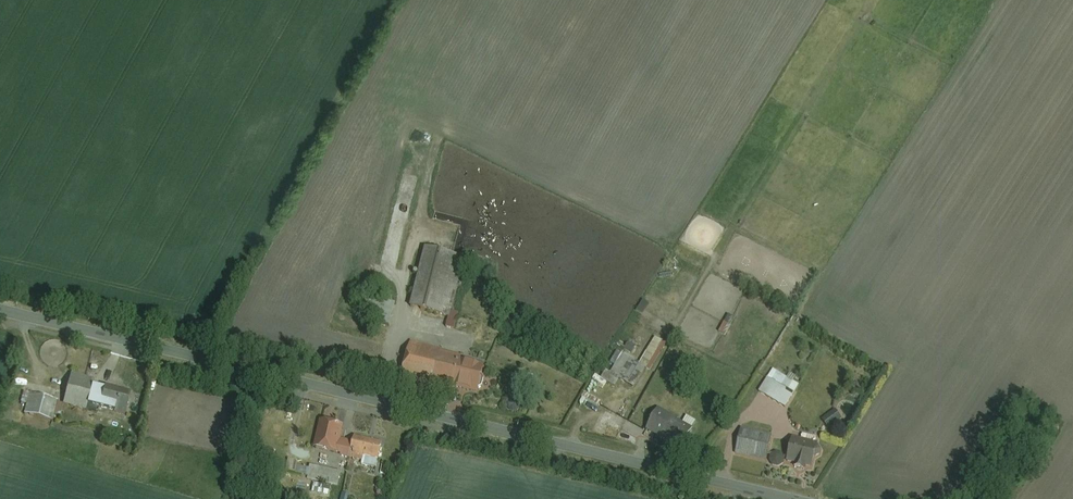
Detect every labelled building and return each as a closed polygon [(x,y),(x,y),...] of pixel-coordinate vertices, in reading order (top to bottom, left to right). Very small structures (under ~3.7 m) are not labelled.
[(460,312),(452,311),(465,257),(426,248),(412,307),(450,316),(448,327),(456,329),(460,312)] [(442,346),(411,339),(401,381),(432,388),(433,382),(480,393),(487,361),(441,350),(442,346)] [(624,353),(612,374),(632,385),(644,364),(624,353)] [(774,368),(760,391),(787,407),(801,383),(774,368)] [(96,379),(73,374),(66,403),(89,408),(96,379)] [(106,387),(101,407),(127,414),(132,393),(106,387)] [(58,399),(32,393),(27,413),(54,419),(58,399)] [(694,427),(660,408),(648,430),(681,449),(694,427)] [(825,420),(830,427),(843,417),(838,410),(825,420)] [(356,436),(355,442),(341,439),(345,425),(325,420),(318,449),(365,459),(363,464),(378,467),(380,458),(384,442),(356,436)] [(773,434),(744,427),(738,453),(767,460),(773,434)] [(804,433),(803,438),(795,436),(789,461),(797,462),(796,466),(808,469),(809,465),(814,467),(816,456),(820,457),(823,445),(819,444),(820,442),(817,441),(818,437),(804,433)] [(778,452),(773,455),(772,460),(775,465),(780,466),(785,464),(786,458),(783,453),(778,452)] [(342,471),(312,465),(311,468),(298,465),(297,472),(310,475),(309,478),(339,484),(342,471)] [(338,496),(330,495),(332,485),(314,482),(312,494),(316,495),(316,498),(337,498),(338,496)]
